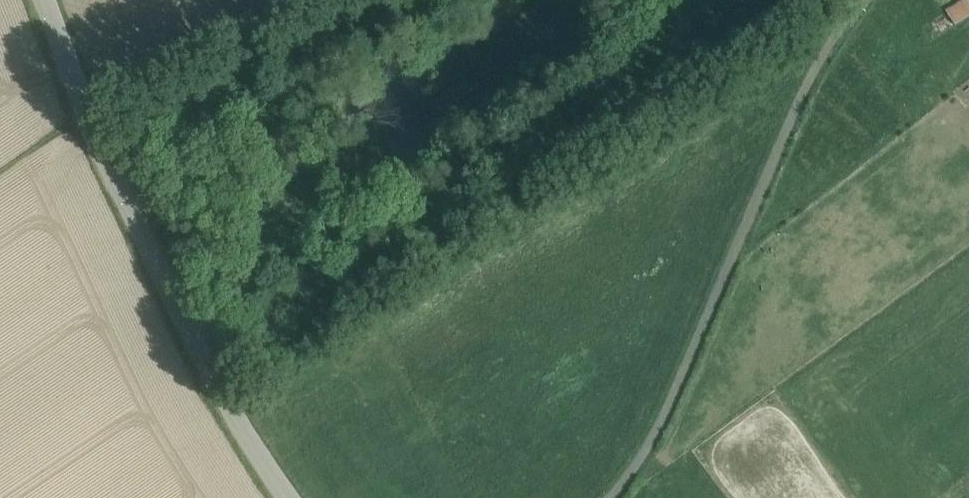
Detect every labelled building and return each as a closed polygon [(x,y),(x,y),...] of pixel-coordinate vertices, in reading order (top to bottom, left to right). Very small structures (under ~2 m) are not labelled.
[(947,10),(956,24),(968,16),(968,0),(963,0),(947,10)]
